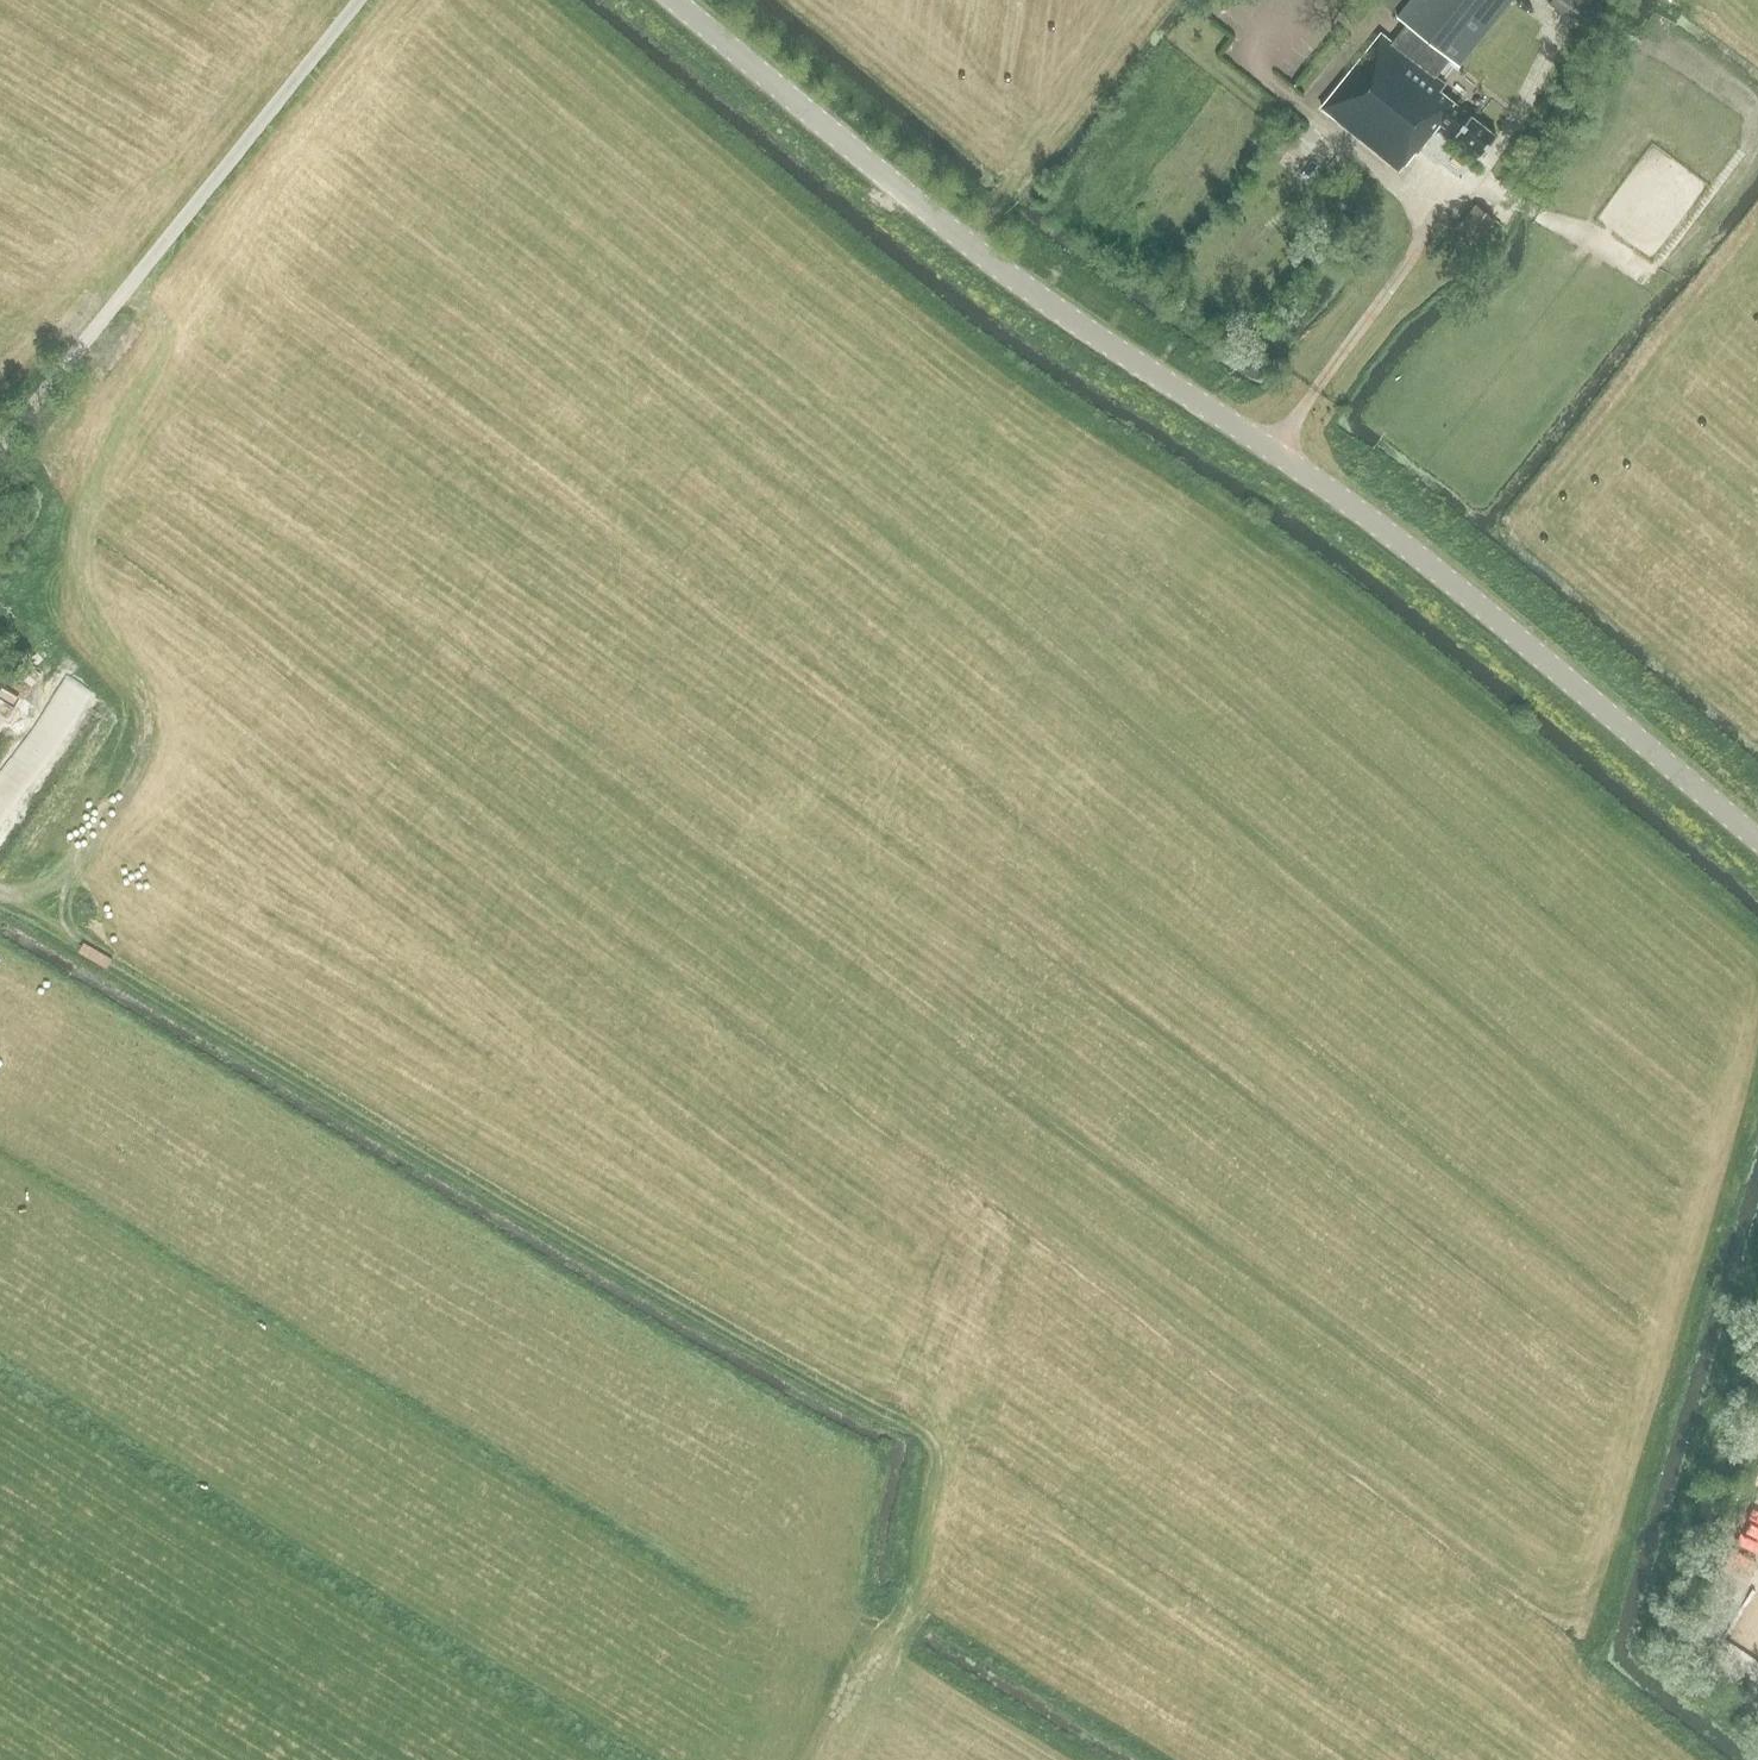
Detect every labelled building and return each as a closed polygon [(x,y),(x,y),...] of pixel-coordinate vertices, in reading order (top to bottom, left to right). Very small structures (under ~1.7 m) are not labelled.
[(1512,0),(1411,0),(1398,17),(1407,24),(1392,43),(1381,34),(1322,107),(1400,170),(1415,152),(1416,153),(1440,123),(1481,156),(1497,136),(1441,92),(1446,85),(1436,77),(1450,58),(1460,66),(1512,0)] [(1609,0),(1550,0),(1548,4),(1589,31),(1609,0)] [(1476,244),(1496,220),(1477,204),(1458,228),(1476,244)]
